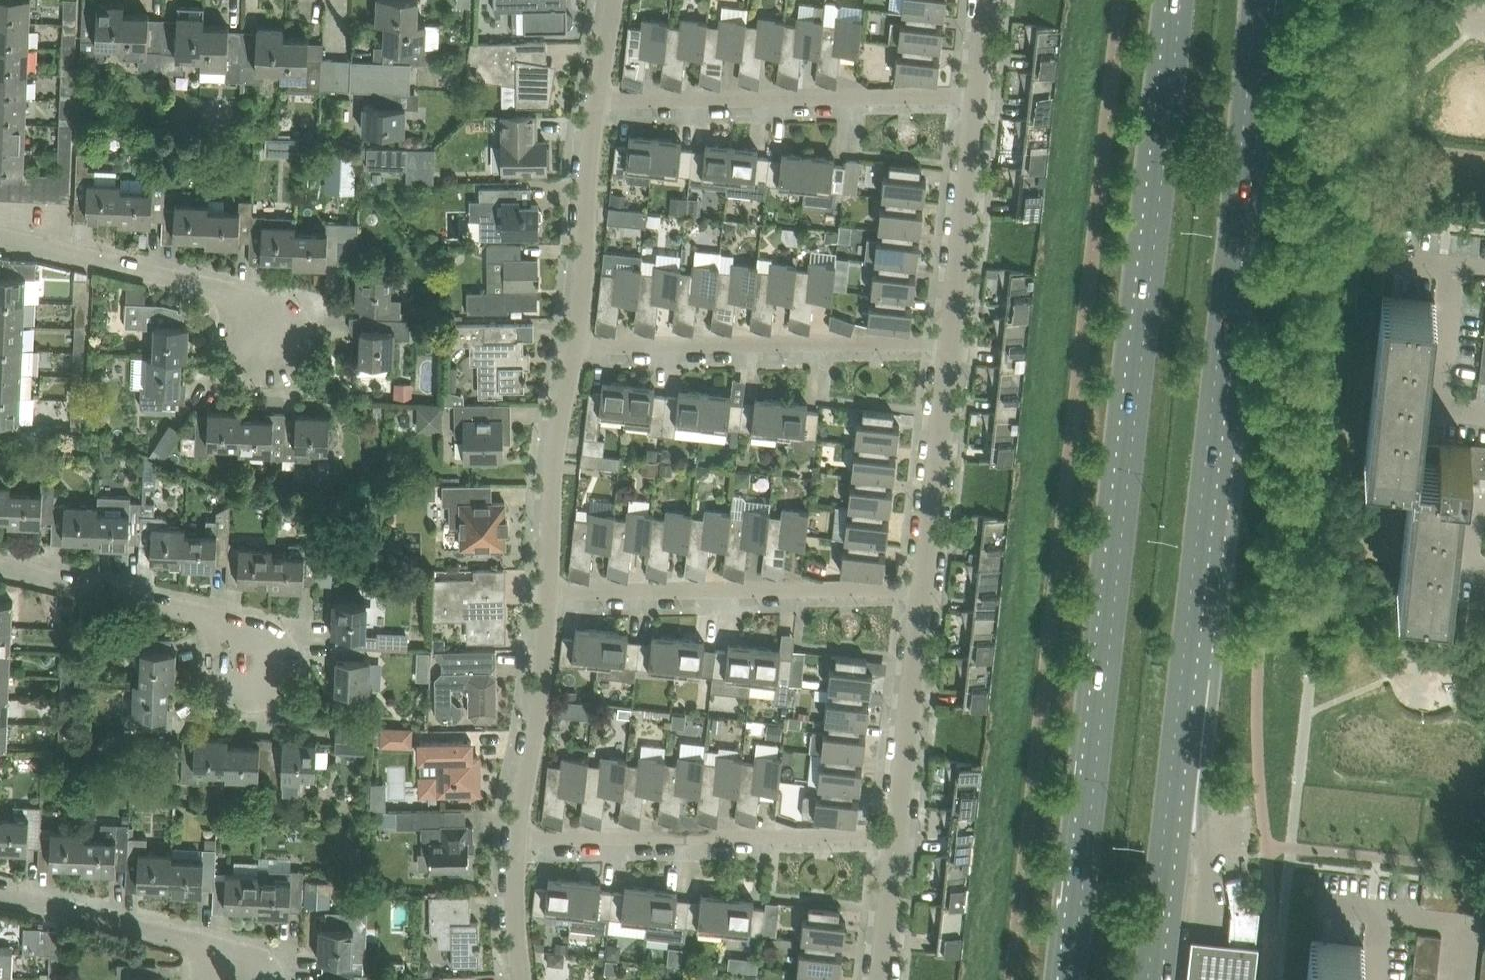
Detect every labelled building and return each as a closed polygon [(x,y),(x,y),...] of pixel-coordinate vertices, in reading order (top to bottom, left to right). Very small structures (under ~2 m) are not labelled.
[(30,22),(31,6),(39,6),(39,0),(0,0),(0,20),(30,22)] [(65,15),(76,15),(78,15),(78,0),(65,0),(65,15)] [(377,19),(418,21),(419,0),(378,0),(377,19)] [(494,10),(506,10),(513,10),(514,10),(515,31),(531,31),(548,31),(568,30),(568,27),(572,25),(574,21),(574,17),(572,13),(568,10),(568,8),(564,7),(564,0),(494,0),(494,10)] [(889,9),(908,11),(938,15),(945,16),(947,0),(891,0),(889,9)] [(819,55),(818,67),(839,74),(841,53),(859,55),(862,35),(863,18),(838,15),(839,7),(835,2),(826,1),(825,6),(820,55),(819,55)] [(107,44),(121,45),(124,12),(124,4),(98,2),(98,7),(84,6),(81,58),(106,59),(107,44)] [(798,24),(786,23),(785,23),(781,56),(780,56),(779,68),(800,75),(803,53),(819,55),(820,55),(825,6),(801,3),(798,24)] [(185,55),(202,56),(204,24),(205,6),(178,4),(178,6),(180,6),(180,14),(178,14),(178,24),(164,24),(164,18),(161,70),(184,72),(185,55)] [(721,25),(708,24),(707,24),(704,57),(703,57),(702,69),(723,76),(725,54),(742,56),(746,23),(747,23),(749,8),(723,6),(721,25)] [(890,42),(904,44),(934,47),(942,48),(944,26),(937,25),(938,15),(908,11),(906,22),(892,20),(890,42)] [(139,70),(161,70),(164,18),(163,18),(163,24),(149,23),(149,13),(124,12),(121,45),(121,52),(140,53),(139,70)] [(759,25),(747,23),(746,23),(742,56),(741,69),(761,76),(764,54),(780,56),(781,56),(785,23),(786,23),(786,19),(760,16),(759,25)] [(682,26),(669,25),(665,57),(664,57),(663,70),(684,77),(686,55),(703,57),(704,57),(707,24),(708,24),(709,20),(683,17),(682,26)] [(669,25),(670,21),(644,18),(643,26),(629,25),(624,70),(645,77),(648,56),(664,57),(665,57),(669,25)] [(385,21),(383,60),(420,61),(420,62),(432,63),(433,47),(425,47),(426,21),(418,21),(385,19),(385,21)] [(29,47),(30,22),(0,20),(0,46),(29,47)] [(1037,39),(1033,71),(1033,72),(1058,75),(1064,26),(1028,22),(1028,24),(1032,38),(1037,39)] [(64,23),(63,41),(76,41),(77,24),(64,23)] [(202,56),(201,65),(227,66),(227,79),(241,80),(242,62),(243,30),(229,30),(229,25),(204,24),(202,56)] [(266,67),(282,68),(284,36),(285,28),(257,26),(257,31),(243,30),(242,62),(241,80),(266,81),(266,67)] [(282,68),(281,77),(293,78),(293,86),(306,87),(321,88),(323,58),(323,42),(309,42),(310,37),(284,36),(282,68)] [(548,41),(528,41),(472,41),(469,60),(479,62),(476,78),(517,84),(517,105),(551,104),(556,73),(548,72),(548,41)] [(934,47),(904,44),(903,54),(898,54),(896,76),(938,80),(940,58),(933,57),(934,47)] [(28,72),(29,47),(0,46),(0,71),(28,72)] [(63,48),(62,67),(75,67),(76,49),(63,48)] [(323,58),(321,88),(336,88),(337,58),(323,58)] [(420,61),(383,60),(351,58),(350,88),(376,89),(403,91),(410,91),(412,62),(420,62),(420,61)] [(1031,87),(1028,119),(1028,120),(1053,122),(1058,75),(1033,72),(1033,71),(1023,70),(1023,72),(1026,86),(1031,87)] [(27,98),(28,72),(0,71),(0,96),(27,98)] [(62,74),(61,90),(74,91),(75,74),(62,74)] [(364,103),(363,129),(404,131),(405,104),(402,104),(403,91),(376,89),(375,103),(364,103)] [(26,123),(27,98),(0,96),(0,122),(26,123)] [(61,99),(60,118),(73,119),(74,100),(61,99)] [(536,114),(516,115),(504,115),(505,140),(503,140),(503,170),(548,170),(548,164),(551,164),(551,145),(547,145),(547,140),(537,140),(536,114)] [(123,118),(123,130),(135,130),(135,118),(123,118)] [(1026,134),(1023,167),(1048,170),(1053,122),(1028,120),(1028,119),(1018,118),(1017,119),(1021,134),(1026,134)] [(25,148),(26,123),(0,122),(0,147),(25,148)] [(60,124),(59,143),(72,143),(72,125),(60,124)] [(652,182),(653,171),(656,137),(630,134),(629,146),(617,144),(614,170),(627,172),(629,180),(652,182)] [(653,171),(691,175),(694,148),(682,147),(683,140),(656,137),(653,171)] [(288,138),(288,155),(299,155),(300,138),(288,138)] [(691,175),(690,184),(728,188),(733,145),(707,143),(706,150),(694,148),(691,175)] [(766,198),(768,183),(770,157),(758,155),(759,148),(733,145),(728,188),(728,194),(766,198)] [(368,146),(367,167),(407,169),(408,147),(368,146)] [(22,173),(23,173),(25,148),(0,147),(0,173),(10,173),(22,173)] [(59,150),(58,172),(71,172),(71,150),(59,150)] [(768,183),(806,187),(809,154),(792,152),(783,151),(782,158),(770,157),(768,183)] [(76,201),(75,220),(88,221),(88,215),(119,216),(121,182),(95,181),(96,169),(89,169),(89,163),(84,163),(85,152),(78,152),(76,186),(76,200),(76,201)] [(327,152),(326,190),(354,191),(356,153),(327,152)] [(809,154),(806,187),(804,203),(835,206),(835,199),(836,190),(843,191),(844,191),(847,165),(835,164),(835,157),(809,154)] [(848,158),(847,165),(844,191),(858,193),(862,159),(848,158)] [(883,196),(887,196),(918,200),(925,200),(927,178),(920,178),(921,166),(891,162),(890,174),(885,174),(883,196)] [(1023,167),(1012,166),(1012,167),(1016,182),(1021,182),(1018,214),(1007,213),(1007,215),(1043,219),(1048,170),(1023,167)] [(407,169),(406,181),(429,182),(430,168),(407,167),(407,169)] [(9,198),(10,173),(0,173),(0,198),(9,198)] [(10,173),(9,198),(21,199),(22,174),(10,173)] [(22,174),(21,199),(33,199),(35,173),(24,173),(23,174),(22,174)] [(35,173),(33,199),(45,200),(47,174),(35,173)] [(47,174),(45,200),(58,200),(59,174),(47,174)] [(59,174),(58,200),(70,201),(71,175),(59,174)] [(119,216),(119,222),(153,223),(154,212),(163,213),(165,213),(165,207),(166,178),(153,178),(152,189),(122,187),(122,182),(121,182),(119,216)] [(496,187),(480,187),(481,217),(482,239),(505,239),(504,233),(520,233),(540,233),(540,228),(540,220),(543,218),(543,210),(540,208),(540,204),(532,204),(520,204),(520,197),(516,197),(516,186),(496,187)] [(611,193),(610,206),(625,207),(626,194),(611,193)] [(672,196),(670,212),(686,214),(687,197),(672,196)] [(882,206),(879,227),(921,232),(924,211),(917,210),(918,200),(887,196),(886,207),(882,206)] [(240,233),(251,234),(251,228),(252,228),(253,215),(253,199),(240,199),(240,210),(209,209),(208,228),(207,228),(207,237),(207,243),(240,244),(240,233)] [(163,228),(162,241),(164,241),(175,242),(176,236),(207,237),(207,228),(208,228),(209,209),(209,203),(175,201),(175,208),(165,207),(165,213),(163,213),(163,228)] [(610,206),(610,207),(608,222),(647,226),(649,210),(625,207),(610,206)] [(650,212),(649,223),(662,224),(662,213),(650,212)] [(251,234),(250,263),(262,263),(263,257),(294,258),(296,229),(296,223),(296,216),(253,215),(252,228),(251,228),(251,234)] [(294,258),(294,264),(327,266),(328,254),(339,254),(340,239),(341,220),(328,220),(328,228),(328,230),(297,229),(296,229),(294,258)] [(359,221),(341,220),(340,239),(358,240),(359,221)] [(726,222),(725,233),(732,233),(736,230),(736,223),(726,222)] [(867,259),(876,259),(918,264),(920,243),(913,242),(914,232),(921,233),(921,232),(879,227),(879,228),(884,228),(883,239),(869,237),(867,259)] [(827,231),(826,239),(838,240),(839,232),(827,231)] [(522,243),(502,243),(488,243),(488,260),(506,260),(506,290),(468,290),(468,312),(509,311),(509,307),(539,307),(539,288),(540,288),(539,281),(541,281),(541,277),(539,277),(539,258),(522,258),(522,243)] [(814,248),(813,258),(837,260),(837,250),(814,248)] [(720,269),(722,253),(722,252),(697,249),(694,271),(681,270),(682,266),(681,266),(677,303),(676,303),(675,315),(696,322),(698,301),(715,302),(716,302),(719,269),(720,269)] [(643,266),(643,259),(644,255),(605,251),(603,271),(598,316),(618,323),(621,302),(638,303),(643,266)] [(722,253),(720,269),(719,269),(716,302),(715,302),(714,315),(734,321),(737,300),(754,302),(759,265),(734,262),(735,255),(722,253)] [(26,300),(29,300),(40,301),(41,278),(36,277),(37,261),(11,260),(11,256),(0,256),(0,299),(26,300)] [(759,257),(759,265),(754,302),(752,314),(773,321),(773,320),(776,299),(792,301),(793,301),(797,264),(773,262),(773,258),(759,257)] [(643,259),(643,266),(638,303),(636,316),(657,323),(659,301),(676,303),(677,303),(681,266),(656,263),(657,260),(643,259)] [(875,270),(872,292),(915,296),(917,275),(910,274),(911,264),(918,265),(918,264),(876,259),(876,260),(880,261),(879,271),(875,270)] [(798,264),(797,264),(793,301),(792,301),(791,313),(812,320),(814,299),(833,301),(837,264),(811,261),(810,270),(798,268),(798,264)] [(998,276),(999,267),(988,266),(987,275),(998,276)] [(1010,284),(1007,317),(1006,317),(1032,320),(1037,272),(1001,267),(1001,269),(1005,284),(1010,284)] [(75,278),(74,303),(77,303),(87,303),(88,278),(88,272),(76,269),(75,278)] [(368,304),(368,316),(368,317),(390,318),(401,319),(402,298),(390,298),(391,272),(358,271),(357,304),(368,304)] [(835,281),(834,288),(846,289),(847,282),(835,281)] [(156,327),(155,356),(183,357),(189,358),(190,324),(179,324),(179,306),(164,303),(146,303),(146,288),(128,288),(126,326),(156,327)] [(915,296),(872,292),(877,293),(876,303),(871,303),(869,325),(911,329),(913,307),(906,306),(907,296),(914,297),(915,296)] [(1447,443),(1421,440),(1436,301),(1384,295),(1377,361),(1366,459),(1412,464),(1401,564),(1398,592),(1437,596),(1450,598),(1465,470),(1482,472),(1484,461),(1484,447),(1447,443)] [(25,324),(26,315),(29,316),(29,301),(26,300),(0,299),(0,323),(25,324)] [(76,319),(76,326),(86,327),(86,319),(87,304),(87,303),(77,303),(77,304),(76,319)] [(830,326),(852,334),(856,321),(831,313),(830,326)] [(356,316),(356,328),(362,328),(361,336),(360,361),(394,363),(394,362),(398,362),(400,360),(401,347),(399,345),(394,345),(395,336),(411,337),(412,319),(401,319),(390,318),(368,317),(368,316),(356,316)] [(1005,332),(1001,364),(1001,365),(1027,368),(1032,320),(1006,317),(1007,317),(996,316),(996,317),(1000,332),(1005,332)] [(24,348),(25,324),(0,323),(0,347),(24,348)] [(485,323),(450,324),(451,341),(471,341),(473,341),(473,360),(481,360),(481,393),(502,393),(502,389),(525,388),(525,379),(527,379),(527,374),(525,374),(525,364),(523,364),(523,339),(535,339),(535,323),(485,323)] [(75,335),(75,350),(85,351),(86,335),(75,335)] [(32,373),(33,349),(24,348),(0,347),(0,371),(32,373)] [(75,350),(74,374),(84,375),(85,351),(75,350)] [(142,400),(142,405),(145,405),(176,407),(176,401),(186,402),(186,388),(182,388),(183,357),(155,356),(149,356),(148,387),(143,387),(142,400)] [(1000,380),(996,412),(996,413),(1021,415),(1027,368),(1001,365),(1001,364),(991,363),(991,365),(994,379),(1000,380)] [(978,364),(977,371),(986,372),(987,365),(978,364)] [(457,366),(448,366),(448,389),(457,389),(457,366)] [(22,396),(31,397),(32,373),(0,371),(0,395),(22,396)] [(600,414),(626,417),(630,383),(613,381),(610,388),(603,387),(602,392),(590,390),(585,437),(598,438),(600,414)] [(395,382),(394,398),(412,399),(413,382),(395,382)] [(73,383),(73,398),(83,398),(83,383),(73,383)] [(625,416),(624,426),(649,429),(648,432),(663,434),(664,421),(667,395),(655,393),(656,388),(656,386),(654,386),(647,385),(630,383),(626,417),(625,416)] [(664,421),(663,434),(675,435),(676,422),(703,425),(706,391),(689,389),(682,389),(680,389),(680,391),(679,396),(667,395),(664,421)] [(739,429),(741,429),(744,403),(731,401),(732,394),(706,391),(703,425),(733,428),(739,429)] [(21,421),(34,422),(35,397),(31,397),(22,396),(0,395),(0,420),(21,421)] [(741,429),(779,433),(782,400),(756,397),(755,404),(744,403),(741,429)] [(73,398),(72,424),(82,424),(82,422),(83,398),(73,398)] [(782,400),(779,433),(793,435),(795,449),(816,451),(820,411),(808,410),(809,403),(782,400)] [(497,404),(497,403),(456,403),(456,404),(460,404),(460,434),(465,434),(465,460),(483,459),(484,463),(498,463),(498,459),(505,459),(505,434),(511,434),(511,418),(493,419),(493,404),(497,404)] [(419,429),(444,429),(444,405),(419,405),(419,429)] [(858,420),(856,441),(898,446),(901,424),(893,424),(895,412),(864,408),(863,420),(858,420)] [(210,443),(240,444),(241,418),(242,411),(210,410),(209,421),(198,421),(197,454),(209,455),(210,443)] [(996,413),(996,412),(986,411),(985,412),(989,427),(995,428),(991,460),(981,459),(980,461),(1016,464),(1021,415),(996,413)] [(273,458),(284,458),(284,446),(285,446),(286,424),(287,413),(275,412),(274,419),(241,418),(240,444),(239,450),(273,452),(273,458)] [(284,446),(284,458),(297,459),(313,459),(313,448),(328,448),(329,443),(335,443),(340,439),(340,430),(335,425),(329,424),(330,415),(298,413),(298,424),(286,424),(285,446),(284,446)] [(156,446),(167,453),(182,429),(171,422),(156,446)] [(733,428),(731,444),(738,445),(739,429),(733,428)] [(585,437),(583,452),(600,454),(605,454),(607,439),(598,438),(585,437)] [(855,452),(853,473),(895,478),(897,457),(890,456),(891,445),(898,446),(856,441),(856,442),(861,442),(860,453),(855,452)] [(648,447),(647,457),(657,458),(659,448),(648,447)] [(661,448),(660,458),(672,460),(673,453),(669,448),(661,448)] [(148,452),(146,484),(158,484),(160,458),(148,452)] [(583,452),(582,462),(581,465),(599,467),(600,454),(583,452)] [(600,454),(599,467),(620,469),(621,456),(605,454),(600,454)] [(643,459),(642,473),(658,475),(659,461),(643,459)] [(661,462),(659,473),(672,474),(673,463),(661,462)] [(699,466),(698,477),(704,477),(709,474),(710,467),(699,466)] [(737,470),(735,484),(744,485),(750,480),(751,471),(737,470)] [(814,470),(813,479),(821,480),(822,471),(814,470)] [(851,484),(849,505),(891,510),(894,489),(887,488),(888,478),(895,478),(853,473),(852,474),(857,474),(856,485),(851,484)] [(44,514),(54,515),(55,509),(56,509),(57,480),(44,480),(43,491),(12,490),(10,489),(9,517),(9,523),(43,524),(44,514)] [(9,517),(10,489),(12,490),(12,483),(0,483),(0,516),(9,517)] [(272,483),(272,493),(281,494),(282,483),(272,483)] [(492,483),(472,483),(444,484),(445,503),(451,503),(451,524),(462,524),(462,546),(467,546),(467,550),(479,549),(479,546),(489,546),(489,549),(501,549),(501,546),(507,546),(506,501),(492,501),(492,483)] [(131,535),(142,535),(144,502),(131,501),(131,496),(100,495),(99,505),(98,505),(97,539),(97,545),(130,546),(131,535)] [(734,495),(732,511),(728,548),(727,548),(726,560),(746,567),(749,545),(766,547),(770,510),(746,507),(747,500),(744,496),(734,495)] [(576,517),(571,562),(592,569),(594,547),(611,549),(612,549),(615,516),(616,512),(614,512),(616,500),(592,497),(591,510),(590,518),(576,517)] [(154,559),(184,560),(186,533),(186,527),(169,526),(169,522),(168,518),(163,515),(154,514),(154,502),(144,502),(142,535),(141,563),(154,564),(154,559)] [(54,515),(53,543),(66,543),(67,537),(97,539),(98,505),(67,504),(56,504),(56,509),(55,509),(54,515)] [(811,504),(810,512),(820,513),(821,505),(811,504)] [(837,504),(833,536),(846,538),(850,538),(888,542),(890,521),(883,520),(884,510),(891,511),(891,510),(849,505),(837,504)] [(771,510),(770,510),(766,547),(764,559),(785,566),(788,545),(806,547),(810,510),(785,507),(784,516),(771,514),(771,510)] [(694,511),(693,511),(689,548),(688,548),(687,561),(708,567),(710,546),(727,548),(728,548),(732,511),(707,508),(706,517),(694,515),(694,511)] [(629,518),(615,516),(612,549),(611,549),(610,562),(630,569),(633,547),(650,549),(655,512),(630,509),(629,518)] [(655,512),(650,549),(648,561),(669,568),(671,546),(688,548),(689,548),(693,511),(668,509),(667,517),(655,516),(655,512)] [(984,530),(980,562),(980,563),(1005,566),(1011,517),(975,513),(975,515),(978,529),(984,530)] [(185,560),(184,565),(217,567),(218,556),(229,556),(229,552),(231,523),(231,515),(218,515),(217,520),(207,519),(207,534),(186,533),(185,560)] [(888,542),(846,538),(850,539),(849,550),(844,550),(842,571),(884,575),(887,553),(880,552),(881,542),(888,543),(888,542)] [(271,581),(271,587),(304,588),(305,577),(316,577),(317,564),(318,544),(305,544),(290,543),(289,554),(273,553),(271,581)] [(241,580),(271,581),(273,553),(274,547),(240,546),(240,553),(229,552),(229,556),(228,585),(241,586),(241,580)] [(978,578),(975,610),(975,611),(1000,613),(1005,566),(980,563),(980,562),(969,561),(969,562),(973,577),(978,578)] [(477,578),(436,579),(434,617),(477,616),(477,638),(505,638),(505,606),(500,606),(500,594),(505,594),(505,568),(477,568),(477,578)] [(334,600),(333,634),(337,634),(344,635),(344,646),(366,646),(365,647),(377,648),(378,634),(366,634),(368,602),(369,585),(342,583),(341,600),(334,600)] [(13,625),(14,601),(0,600),(0,625),(13,625)] [(973,625),(970,658),(995,661),(1000,613),(975,611),(975,610),(964,609),(964,610),(968,625),(973,625)] [(12,650),(13,625),(0,625),(0,649),(12,650)] [(573,660),(599,663),(603,629),(577,626),(576,637),(563,636),(560,662),(573,664),(573,660)] [(599,663),(598,674),(635,678),(636,667),(638,667),(641,640),(629,639),(629,632),(620,631),(603,629),(599,663)] [(380,647),(409,648),(409,632),(380,631),(380,647)] [(638,667),(676,671),(679,637),(653,634),(652,642),(641,640),(638,667)] [(142,650),(141,681),(168,682),(168,684),(175,684),(176,651),(165,651),(166,639),(132,637),(131,650),(142,650)] [(717,649),(705,647),(706,640),(679,637),(676,671),(714,675),(717,649)] [(435,638),(435,648),(444,648),(444,643),(441,639),(435,638)] [(751,694),(752,679),(756,646),(729,643),(729,650),(717,649),(714,675),(712,690),(751,694)] [(332,645),(332,658),(338,658),(337,689),(333,689),(332,704),(363,705),(364,692),(370,692),(372,659),(365,658),(365,647),(366,646),(344,646),(332,645)] [(756,646),(752,679),(777,682),(775,702),(788,704),(790,683),(791,677),(793,657),(781,656),(782,651),(782,648),(780,648),(773,647),(756,646)] [(497,648),(477,649),(437,649),(437,655),(443,661),(443,671),(437,677),(438,719),(457,719),(463,713),(462,704),(458,704),(452,699),(452,687),(463,687),(470,693),(471,713),(477,719),(492,718),(498,712),(497,699),(500,697),(500,690),(497,688),(497,676),(491,670),(497,664),(497,648)] [(11,674),(12,650),(0,649),(0,673),(11,674)] [(790,683),(802,684),(806,651),(794,650),(793,657),(791,677),(790,683)] [(63,652),(62,676),(72,676),(73,652),(63,652)] [(833,654),(829,687),(872,692),(874,670),(867,670),(868,658),(833,654)] [(970,658),(959,657),(959,658),(963,673),(968,673),(964,705),(954,704),(954,706),(990,710),(995,661),(970,658)] [(10,697),(11,674),(0,673),(0,697),(10,697)] [(62,676),(61,693),(71,693),(72,676),(62,676)] [(168,682),(141,681),(135,681),(134,715),(140,715),(140,727),(173,728),(174,716),(167,715),(168,684),(168,682)] [(828,698),(826,719),(868,724),(870,703),(863,702),(864,691),(872,692),(829,687),(829,688),(834,688),(833,699),(828,698)] [(563,690),(562,698),(577,700),(578,691),(563,690)] [(9,722),(10,697),(0,697),(0,721),(9,722)] [(556,698),(555,713),(593,718),(595,702),(577,700),(562,698),(556,698)] [(633,706),(632,713),(648,715),(649,708),(633,706)] [(619,707),(618,715),(631,716),(632,708),(619,707)] [(60,708),(60,724),(70,724),(70,708),(60,708)] [(656,708),(655,716),(670,718),(670,710),(656,708)] [(673,713),(672,726),(685,728),(686,714),(673,713)] [(714,716),(712,729),(722,730),(723,717),(714,716)] [(336,743),(360,744),(368,744),(369,719),(337,718),(336,743)] [(814,729),(811,750),(865,756),(867,735),(860,734),(861,724),(868,724),(826,719),(826,720),(831,720),(829,731),(814,729)] [(0,721),(0,746),(8,746),(9,722),(0,721)] [(768,723),(766,737),(781,738),(783,724),(768,723)] [(60,724),(59,739),(69,740),(70,724),(60,724)] [(373,727),(372,742),(380,742),(380,746),(413,747),(414,727),(381,726),(381,727),(373,727)] [(196,770),(226,771),(227,771),(228,744),(229,744),(229,737),(196,736),(196,748),(184,747),(183,781),(195,781),(196,770)] [(260,773),(270,773),(272,773),(272,750),(273,739),(260,738),(260,745),(229,744),(228,744),(227,771),(226,771),(226,778),(259,779),(260,773)] [(272,773),(270,773),(270,784),(284,785),(283,795),(300,796),(301,773),(316,774),(317,740),(284,739),(284,750),(272,750),(272,773)] [(461,792),(461,797),(473,797),(473,792),(480,792),(479,755),(473,756),(473,740),(421,741),(421,758),(439,757),(440,775),(421,776),(422,793),(461,792)] [(706,748),(705,756),(701,794),(700,793),(699,806),(720,813),(722,791),(739,793),(740,793),(744,756),(719,753),(719,749),(706,748)] [(784,749),(783,760),(793,761),(794,750),(784,749)] [(821,762),(819,784),(861,788),(863,767),(856,766),(857,756),(864,757),(865,756),(811,750),(811,751),(827,753),(826,763),(821,762)] [(745,756),(744,756),(740,793),(739,793),(738,805),(758,812),(761,791),(779,793),(783,755),(758,753),(757,761),(744,760),(745,756)] [(628,758),(624,795),(623,795),(621,807),(642,814),(645,792),(662,794),(666,757),(642,754),(641,763),(628,762),(628,758)] [(667,757),(666,757),(662,794),(660,806),(681,813),(683,792),(700,793),(701,794),(705,756),(680,754),(679,763),(667,761),(667,757)] [(590,758),(589,758),(585,795),(584,795),(583,808),(604,815),(606,793),(623,795),(624,795),(628,758),(622,757),(603,755),(602,764),(589,762),(590,758)] [(585,795),(589,758),(564,756),(563,764),(549,763),(544,808),(565,815),(567,793),(584,795),(585,795)] [(957,775),(953,808),(979,811),(984,762),(948,758),(948,760),(952,775),(957,775)] [(861,788),(819,784),(823,785),(822,795),(806,793),(803,815),(857,821),(860,799),(853,798),(854,788),(861,789),(861,788)] [(30,851),(30,840),(40,841),(40,836),(41,836),(43,808),(43,805),(14,804),(13,818),(0,818),(0,849),(30,851)] [(951,823),(948,855),(948,856),(973,859),(979,811),(953,808),(943,806),(943,808),(947,823),(951,823)] [(446,825),(446,809),(398,809),(398,811),(398,825),(398,826),(423,826),(423,851),(431,851),(431,867),(446,867),(451,872),(461,872),(466,867),(470,867),(470,850),(475,850),(474,824),(446,825)] [(398,811),(387,811),(387,825),(398,825),(398,811)] [(82,864),(82,870),(115,872),(116,861),(127,861),(127,858),(129,858),(130,836),(130,828),(130,823),(123,823),(102,822),(101,832),(85,832),(85,838),(83,838),(82,864)] [(52,862),(82,864),(83,838),(85,838),(85,832),(51,830),(51,837),(41,836),(40,836),(40,841),(38,869),(52,869),(52,862)] [(127,861),(125,890),(138,891),(139,884),(170,885),(171,858),(173,858),(173,852),(147,851),(148,837),(130,836),(129,858),(127,858),(127,861)] [(206,837),(205,848),(217,849),(217,838),(206,837)] [(358,841),(337,841),(337,861),(358,860),(358,841)] [(204,882),(215,883),(215,879),(216,879),(217,849),(205,848),(204,860),(173,858),(171,858),(170,885),(170,892),(203,893),(204,882)] [(946,871),(943,903),(943,904),(968,906),(973,859),(948,856),(948,855),(938,854),(937,856),(941,870),(946,871)] [(259,873),(257,907),(257,913),(290,915),(291,904),(303,904),(304,870),(260,868),(260,874),(259,873)] [(226,906),(257,907),(259,873),(226,872),(226,879),(216,879),(215,879),(215,883),(213,911),(226,912),(226,906)] [(536,886),(533,912),(546,914),(545,920),(571,923),(576,879),(550,876),(548,888),(536,886)] [(1241,877),(1235,878),(1228,879),(1233,915),(1230,944),(1256,947),(1260,910),(1246,909),(1241,877)] [(308,879),(306,903),(329,904),(331,881),(308,879)] [(571,923),(571,928),(609,932),(610,917),(613,890),(601,889),(602,882),(576,879),(571,923)] [(647,921),(649,921),(652,887),(626,885),(625,892),(613,890),(610,917),(647,921)] [(647,921),(646,936),(685,940),(687,925),(690,899),(678,897),(678,890),(652,887),(649,921),(647,921)] [(701,900),(690,899),(687,925),(725,929),(729,896),(702,893),(701,900)] [(471,894),(451,894),(431,894),(431,932),(440,932),(440,945),(453,945),(453,964),(480,964),(480,961),(482,961),(482,944),(480,944),(480,921),(468,921),(468,915),(472,915),(471,894)] [(755,898),(729,896),(725,929),(763,933),(763,932),(764,928),(765,916),(766,907),(754,906),(755,898)] [(932,902),(932,903),(936,918),(941,918),(938,948),(938,951),(937,953),(960,955),(963,956),(968,906),(943,904),(943,903),(932,902)] [(804,916),(802,937),(844,942),(847,920),(840,920),(841,908),(810,904),(809,916),(804,916)] [(321,926),(319,960),(330,961),(330,971),(363,973),(364,960),(366,918),(366,912),(326,910),(326,912),(327,912),(326,926),(321,926)] [(764,928),(763,932),(776,933),(778,917),(765,916),(764,928)] [(42,929),(41,953),(50,954),(60,954),(61,929),(49,929),(42,929)] [(1418,932),(1417,944),(1442,947),(1443,935),(1418,932)] [(1191,936),(1186,979),(1252,979),(1256,943),(1191,936)] [(801,948),(799,969),(841,974),(843,953),(836,952),(837,942),(844,942),(802,937),(802,938),(807,938),(806,949),(801,948)] [(1312,939),(1308,979),(1361,979),(1364,945),(1312,939)] [(537,941),(535,941),(536,949),(537,949),(543,949),(544,949),(545,942),(537,941)] [(556,941),(555,950),(567,951),(568,942),(556,941)] [(608,942),(607,955),(621,957),(622,944),(608,942)] [(1417,944),(1416,955),(1440,958),(1442,947),(1417,944)] [(13,976),(14,951),(0,951),(0,975),(10,975),(12,976),(13,976)] [(553,952),(552,964),(564,965),(565,953),(553,952)] [(50,954),(49,977),(59,977),(60,954),(50,954)] [(1416,955),(1415,966),(1439,969),(1440,958),(1416,955)] [(745,956),(743,970),(757,971),(759,958),(745,956)] [(607,958),(605,973),(617,974),(618,959),(607,958)] [(423,963),(420,970),(425,975),(432,973),(434,966),(429,961),(423,963)] [(130,979),(163,979),(163,978),(152,977),(153,966),(119,964),(119,977),(130,978),(130,979)] [(668,964),(666,974),(680,976),(682,965),(668,964)] [(1413,977),(1436,979),(1438,979),(1439,969),(1415,966),(1413,977)] [(706,969),(705,978),(718,979),(719,970),(706,969)] [(834,974),(841,974),(799,969),(798,970),(803,970),(803,973),(802,979),(833,979),(834,974)] [(330,971),(319,971),(319,979),(379,979),(379,974),(363,973),(330,971)]
